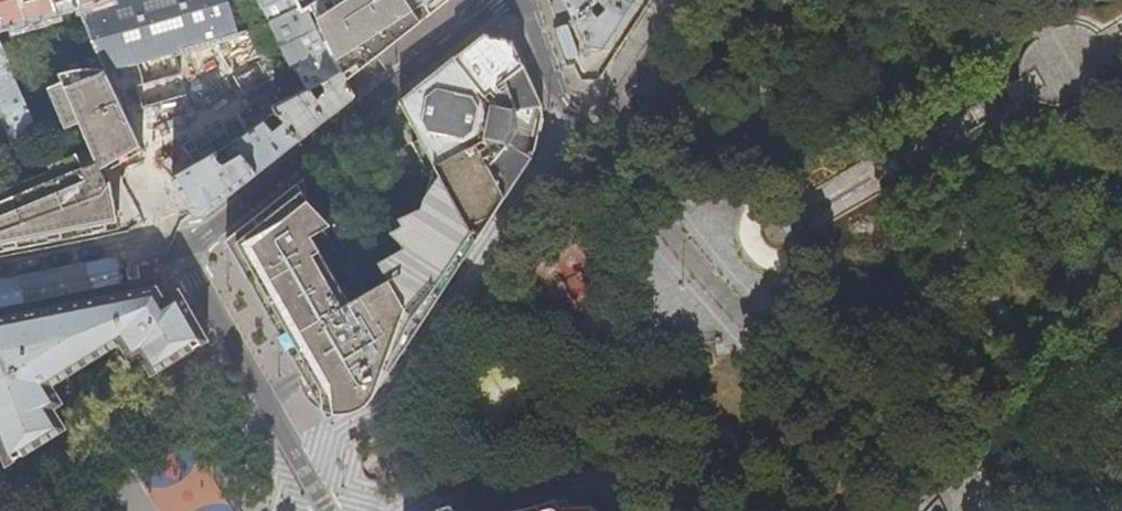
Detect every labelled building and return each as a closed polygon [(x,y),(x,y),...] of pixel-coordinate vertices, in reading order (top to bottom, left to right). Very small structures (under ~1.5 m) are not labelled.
[(2,18),(6,30),(59,14),(56,3),(66,0),(0,0),(0,19),(2,18)] [(170,52),(181,48),(197,88),(251,63),(255,50),(242,7),(235,9),(231,0),(108,0),(79,7),(104,64),(144,150),(152,144),(161,159),(172,178),(213,154),(217,152),(170,52)] [(267,19),(266,19),(288,67),(300,92),(315,84),(321,81),(340,70),(322,34),(308,6),(302,11),(297,0),(258,0),(267,19)] [(425,27),(415,14),(405,0),(369,0),(322,34),(340,70),(348,87),(361,76),(425,27)] [(427,5),(436,18),(460,0),(423,0),(427,5)] [(570,11),(574,20),(589,7),(592,4),(597,0),(565,0),(570,11)] [(632,1),(632,0),(597,0),(592,4),(597,10),(601,6),(604,10),(596,18),(591,12),(592,10),(589,7),(574,20),(586,46),(602,47),(621,18),(632,1)] [(484,35),(445,65),(400,101),(421,138),(441,173),(477,238),(534,150),(539,129),(541,114),(540,105),(522,66),(513,46),(511,41),(484,35)] [(37,127),(0,42),(0,144),(37,127)] [(103,222),(106,229),(117,224),(108,169),(109,169),(118,164),(144,150),(104,64),(85,63),(66,65),(53,69),(56,78),(41,84),(59,125),(72,121),(84,148),(47,162),(50,171),(0,191),(0,250),(78,235),(77,233),(103,222)] [(277,113),(273,107),(300,92),(288,67),(278,73),(226,101),(244,135),(265,122),(277,113)] [(348,87),(340,70),(321,81),(326,91),(316,99),(313,93),(318,90),(315,84),(300,92),(273,107),(277,113),(284,123),(297,141),(325,119),(353,97),(348,87)] [(272,132),(265,122),(244,135),(231,143),(239,153),(257,173),(286,151),(297,141),(284,123),(272,132)] [(441,173),(421,138),(412,143),(423,162),(420,167),(436,179),(441,173)] [(217,163),(213,154),(172,178),(192,212),(205,214),(230,195),(257,173),(239,153),(221,164),(217,163)] [(384,379),(477,238),(441,173),(436,179),(423,197),(419,209),(394,220),(391,221),(390,223),(389,225),(389,230),(392,234),(398,236),(403,248),(376,262),(386,281),(354,298),(317,233),(330,226),(305,197),(295,184),(267,207),(226,239),(240,262),(245,271),(286,341),(331,417),(335,415),(357,411),(369,402),(372,399),(377,390),(384,379)] [(305,196),(303,179),(295,184),(305,197),(305,196)] [(119,340),(131,358),(139,353),(152,373),(207,338),(179,289),(164,297),(157,285),(0,316),(0,445),(7,464),(66,427),(54,407),(62,402),(50,383),(58,378),(109,347),(119,340)] [(591,504),(565,504),(563,504),(559,502),(556,498),(556,497),(553,497),(523,510),(600,510),(591,504)]
